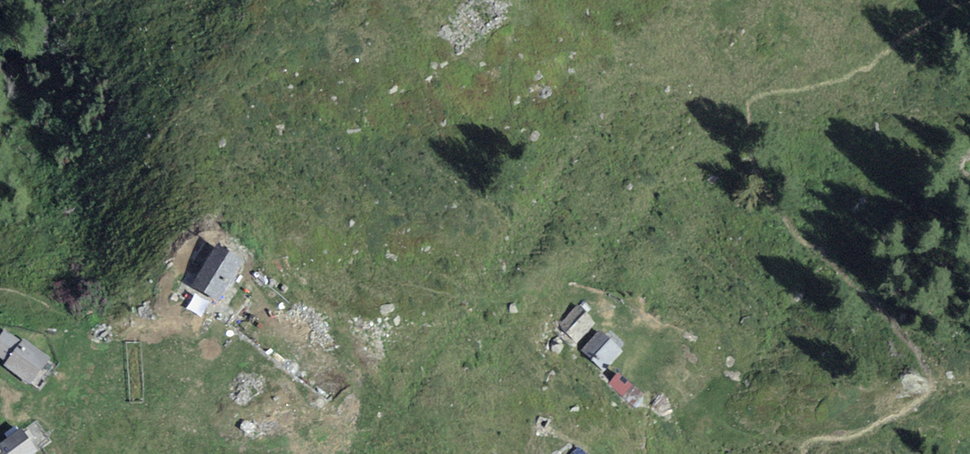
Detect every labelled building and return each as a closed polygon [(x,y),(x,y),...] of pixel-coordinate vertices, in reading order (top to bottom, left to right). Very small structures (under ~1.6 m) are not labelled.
[(461,11),(476,34),(500,19),(487,0),(478,0),(461,11)] [(216,245),(193,286),(220,301),(243,260),(216,245)] [(577,306),(559,323),(576,340),(593,323),(577,306)] [(6,330),(0,338),(0,358),(6,362),(3,366),(31,386),(50,359),(23,339),(22,342),(6,330)] [(600,331),(581,350),(603,372),(622,354),(600,331)] [(0,445),(0,453),(37,453),(38,453),(22,429),(0,445)]
